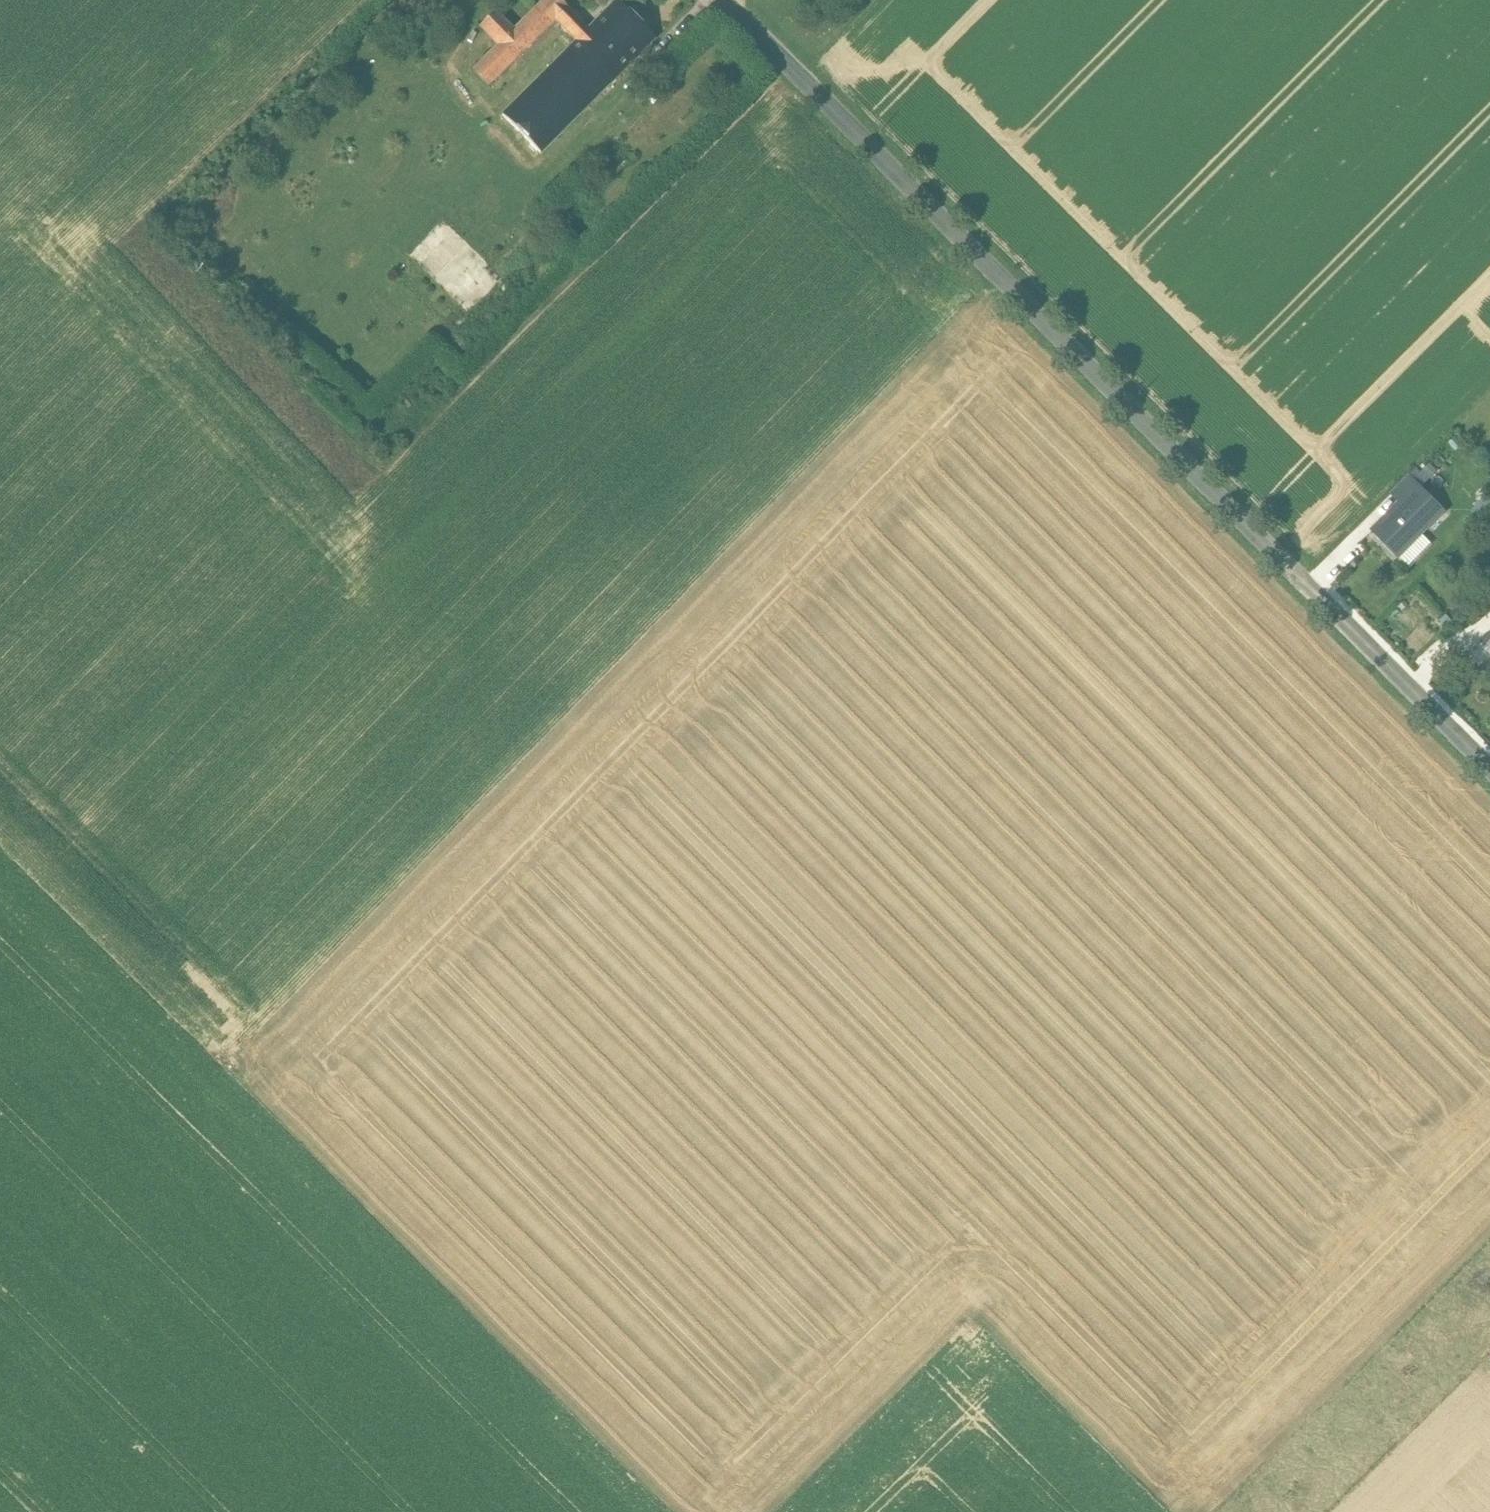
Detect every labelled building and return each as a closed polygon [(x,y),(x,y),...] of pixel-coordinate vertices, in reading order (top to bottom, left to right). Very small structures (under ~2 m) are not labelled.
[(473,69),(488,85),(554,18),(576,41),(589,29),(561,0),(545,0),(515,29),(498,45),(473,69)] [(650,47),(611,8),(589,29),(576,41),(575,42),(614,82),(650,47)] [(495,9),(479,25),(498,45),(515,29),(495,9)] [(614,82),(575,42),(544,72),(583,112),(614,82)] [(544,72),(503,113),(541,152),(583,112),(544,72)] [(1408,476),(1417,485),(1433,470),(1423,460),(1408,476)] [(1408,476),(1391,493),(1400,502),(1417,485),(1408,476)] [(1417,485),(1400,502),(1403,505),(1393,515),(1391,512),(1372,530),(1398,557),(1400,555),(1422,532),(1443,511),(1417,485)] [(1489,490),(1471,509),(1478,516),(1489,504),(1489,491),(1489,490)] [(1480,526),(1489,535),(1489,515),(1480,526)] [(1422,532),(1400,555),(1411,567),(1434,543),(1422,532)]
